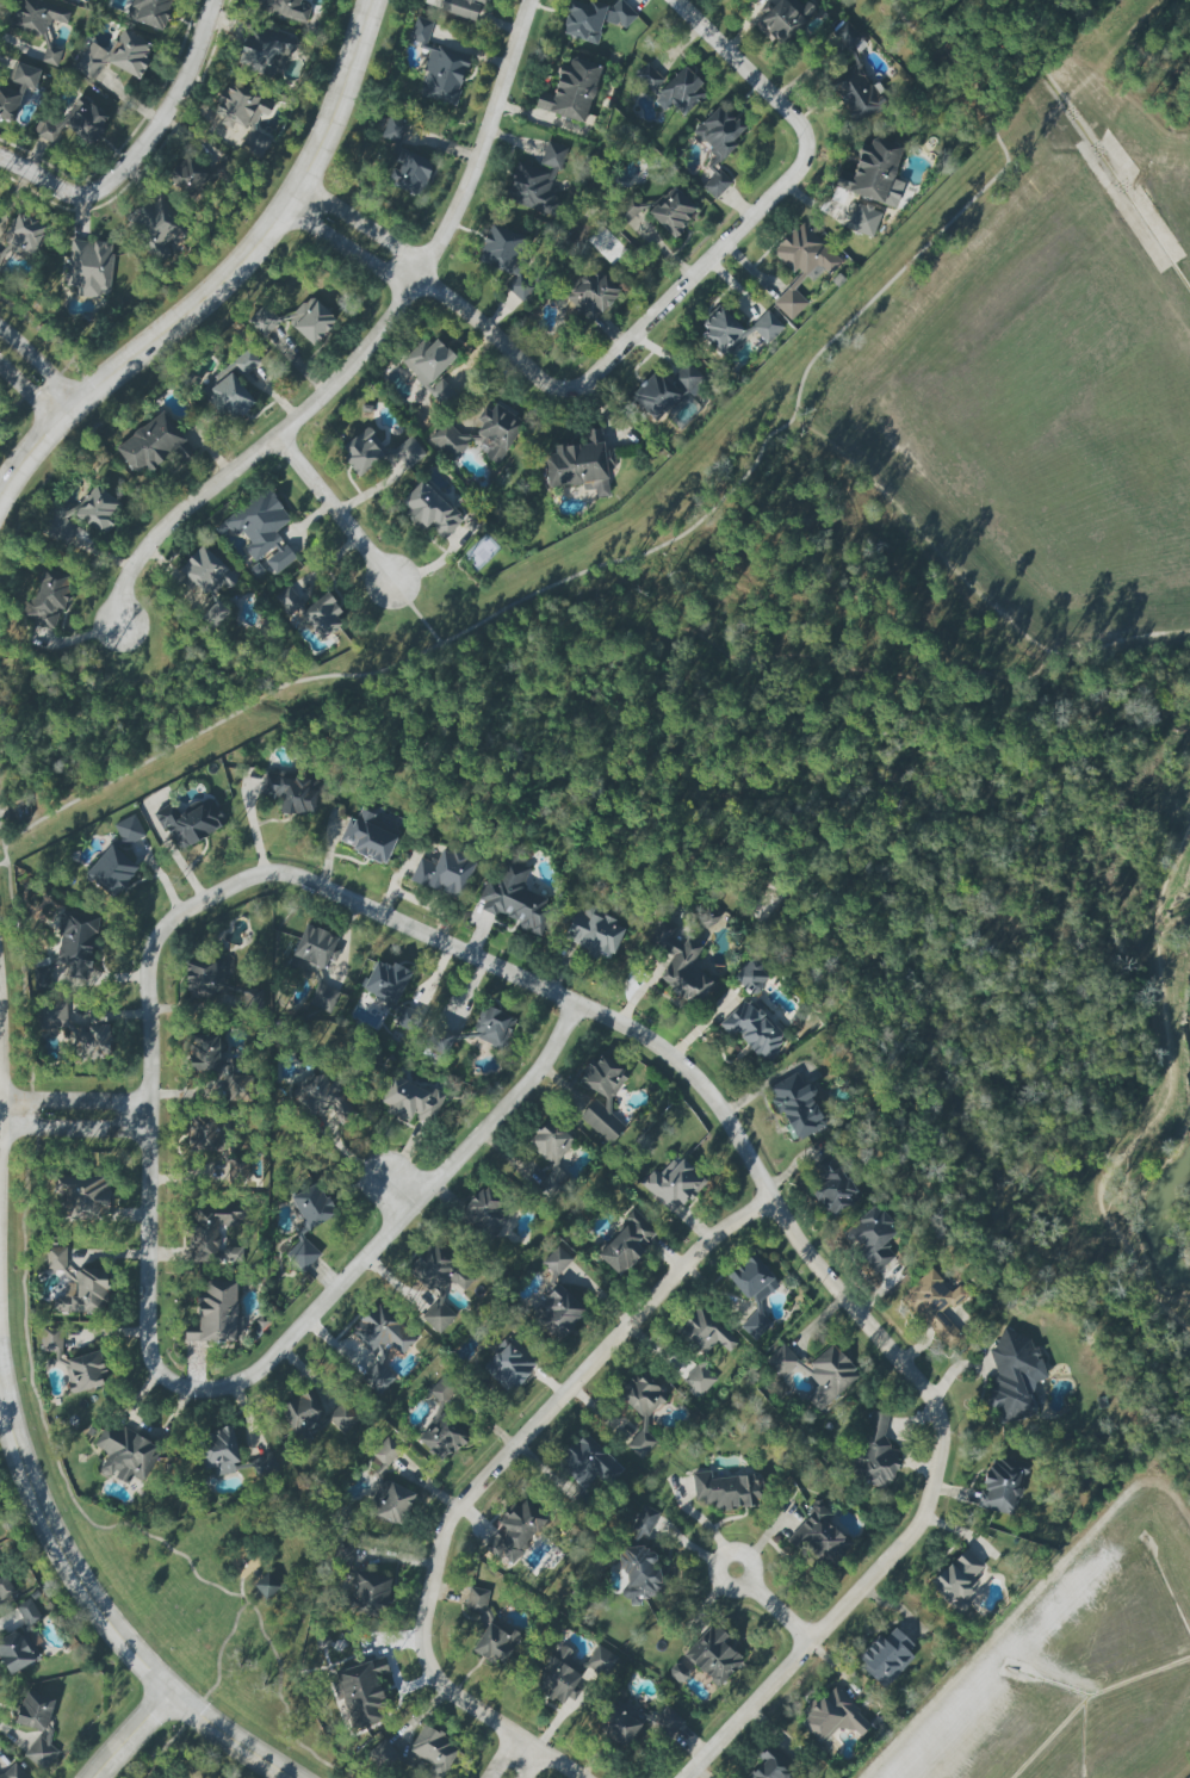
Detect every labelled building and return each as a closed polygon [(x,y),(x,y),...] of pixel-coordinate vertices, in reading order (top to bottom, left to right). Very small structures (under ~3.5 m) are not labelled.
[(161,31),(172,0),(131,0),(125,18),(161,31)] [(311,7),(300,3),(301,0),(253,0),(251,6),(304,26),(311,7)] [(477,22),(484,0),(442,0),(439,11),(477,22)] [(602,22),(629,29),(634,9),(615,3),(614,8),(583,0),(570,0),(560,34),(596,44),(602,22)] [(778,2),(755,25),(765,35),(784,45),(789,40),(793,33),(809,17),(814,8),(798,0),(779,0),(778,2)] [(417,96),(455,107),(470,57),(427,44),(433,22),(416,17),(409,40),(421,43),(419,48),(430,51),(417,96)] [(887,103),(875,85),(873,86),(852,55),(865,46),(848,21),(832,31),(845,51),(842,52),(852,66),(827,82),(855,124),(887,103)] [(273,80),(284,55),(290,58),(296,42),(252,24),(235,64),(273,80)] [(136,79),(155,46),(123,28),(109,53),(89,41),(73,68),(94,81),(106,61),(136,79)] [(599,67),(562,58),(553,97),(538,93),(534,109),(586,122),(599,67)] [(14,62),(7,87),(0,85),(0,118),(14,122),(24,87),(34,90),(40,70),(14,62)] [(634,76),(652,92),(663,79),(646,63),(634,76)] [(708,92),(683,66),(654,95),(666,108),(671,103),(683,116),(708,92)] [(249,128),(240,150),(262,159),(273,132),(256,125),(260,114),(267,117),(273,102),(225,82),(213,114),(249,128)] [(112,113),(80,94),(62,122),(47,111),(34,132),(52,144),(64,125),(92,144),(112,113)] [(732,182),(716,166),(737,145),(732,141),(744,128),(720,104),(692,132),(717,156),(706,167),(713,175),(701,187),(714,200),(732,182)] [(896,207),(904,182),(893,179),(903,144),(872,135),(868,149),(860,147),(852,173),(840,169),(834,189),(896,207)] [(566,146),(548,140),(539,167),(518,160),(505,200),(551,216),(559,192),(551,190),(566,146)] [(392,169),(386,185),(420,197),(433,161),(402,150),(395,170),(392,169)] [(202,161),(194,166),(187,156),(166,169),(183,198),(213,180),(202,161)] [(698,202),(667,185),(648,220),(679,236),(698,202)] [(163,258),(189,233),(153,195),(127,219),(163,258)] [(614,212),(626,224),(643,207),(631,195),(614,212)] [(882,213),(854,202),(844,227),(871,238),(882,213)] [(16,214),(3,242),(31,255),(44,227),(16,214)] [(840,260),(800,222),(773,251),(802,279),(817,263),(828,274),(840,260)] [(499,288),(526,300),(536,276),(516,267),(528,240),(491,224),(476,258),(506,272),(499,288)] [(114,244),(71,239),(65,286),(76,288),(75,293),(108,297),(114,244)] [(790,321),(807,303),(794,289),(806,276),(812,282),(822,272),(816,266),(805,277),(800,273),(772,303),(790,321)] [(601,273),(596,279),(586,270),(562,296),(591,323),(621,291),(601,273)] [(768,310),(744,331),(721,306),(701,325),(706,330),(700,335),(721,358),(753,329),(766,344),(784,328),(768,310)] [(423,340),(400,363),(443,405),(455,393),(438,377),(456,358),(436,338),(429,346),(423,340)] [(255,403),(236,380),(259,362),(248,349),(200,388),(230,424),(255,403)] [(630,395),(654,422),(687,392),(692,397),(707,382),(688,362),(665,383),(655,372),(630,395)] [(522,420),(512,416),(506,410),(493,404),(477,420),(481,424),(474,439),(454,430),(449,424),(444,422),(431,436),(429,440),(443,454),(445,454),(452,461),(466,446),(470,438),(473,439),(497,464),(506,454),(522,420)] [(114,445),(133,474),(142,468),(145,474),(166,461),(171,469),(192,455),(166,413),(114,445)] [(357,478),(395,453),(393,451),(387,455),(369,427),(338,448),(357,478)] [(547,487),(583,485),(583,491),(595,490),(595,498),(609,497),(607,467),(614,466),(613,449),(603,450),(602,429),(582,430),(583,444),(553,446),(554,455),(545,455),(547,487)] [(425,455),(411,436),(393,450),(407,469),(425,455)] [(444,539),(463,518),(421,480),(399,504),(425,528),(429,525),(444,539)] [(73,513),(103,537),(113,525),(106,519),(119,504),(96,485),(73,513)] [(222,519),(232,535),(241,529),(249,543),(244,547),(254,564),(263,558),(274,574),(295,560),(276,530),(290,521),(269,489),(222,519)] [(41,531),(67,547),(79,527),(67,520),(71,513),(57,505),(41,531)] [(209,599),(225,583),(229,587),(237,578),(203,545),(179,570),(209,599)] [(62,629),(66,571),(36,569),(34,602),(24,602),(23,615),(34,616),(34,628),(62,629)] [(288,617),(303,604),(287,586),(272,599),(288,617)] [(346,621),(325,594),(300,612),(321,640),(346,621)] [(203,622),(219,629),(230,607),(213,599),(203,622)] [(279,811),(313,816),(317,788),(315,787),(317,779),(266,771),(262,795),(281,798),(279,811)] [(156,812),(175,851),(226,826),(211,796),(175,813),(171,804),(156,812)] [(124,846),(145,835),(135,814),(113,824),(124,846)] [(112,898),(138,870),(110,845),(85,873),(112,898)] [(410,881),(459,900),(475,861),(442,848),(436,862),(420,855),(410,881)] [(541,932),(551,900),(522,890),(529,869),(497,858),(482,901),(484,902),(480,912),(541,932)] [(614,959),(626,922),(576,906),(564,943),(614,959)] [(707,915),(708,912),(699,910),(696,927),(714,930),(716,917),(707,915)] [(55,961),(38,959),(35,985),(88,991),(97,916),(61,911),(55,961)] [(712,979),(690,969),(703,942),(662,923),(651,946),(670,955),(657,984),(700,1004),(712,979)] [(288,967),(319,978),(325,959),(335,963),(338,953),(332,950),(337,937),(303,924),(288,967)] [(221,998),(223,960),(187,958),(185,996),(221,998)] [(751,959),(734,979),(752,996),(770,977),(751,959)] [(394,1007),(411,972),(392,963),(390,967),(376,960),(361,991),(394,1007)] [(718,1025),(730,1037),(735,1032),(761,1061),(784,1040),(747,999),(718,1025)] [(37,1030),(67,1028),(66,1002),(36,1003),(37,1030)] [(416,1032),(423,1012),(402,1005),(395,1025),(416,1032)] [(470,1037),(504,1049),(515,1017),(482,1005),(470,1037)] [(423,1049),(448,1056),(455,1028),(430,1022),(423,1049)] [(110,1027),(88,1025),(87,1033),(76,1031),(73,1056),(106,1060),(110,1027)] [(220,1035),(190,1033),(188,1073),(218,1074),(220,1035)] [(578,1085),(594,1094),(579,1122),(614,1141),(623,1124),(605,1114),(628,1073),(595,1055),(578,1085)] [(251,1076),(238,1077),(238,1066),(226,1066),(226,1102),(252,1101),(251,1076)] [(335,1080),(329,1084),(322,1072),(291,1090),(308,1120),(333,1106),(342,1121),(354,1114),(335,1080)] [(811,1095),(815,1094),(810,1083),(803,1086),(797,1073),(767,1087),(792,1141),(825,1126),(811,1095)] [(432,1124),(445,1094),(431,1088),(430,1092),(392,1075),(378,1107),(409,1121),(412,1115),(432,1124)] [(223,1119),(189,1118),(187,1151),(222,1152),(223,1119)] [(570,1179),(554,1166),(575,1142),(547,1118),(525,1145),(553,1168),(535,1190),(550,1203),(570,1179)] [(834,1219),(860,1193),(839,1173),(846,1166),(831,1151),(824,1158),(818,1152),(808,1162),(821,1175),(818,1178),(823,1182),(810,1196),(834,1219)] [(638,1183),(673,1215),(702,1183),(688,1171),(689,1170),(674,1157),(657,1176),(650,1170),(638,1183)] [(249,1172),(248,1158),(226,1158),(226,1173),(249,1172)] [(109,1217),(108,1177),(54,1178),(55,1194),(59,1194),(60,1218),(109,1217)] [(289,1198),(307,1231),(336,1214),(317,1182),(289,1198)] [(505,1204),(486,1201),(487,1193),(468,1190),(462,1228),(500,1234),(505,1204)] [(191,1262),(242,1264),(242,1247),(223,1247),(223,1225),(245,1226),(246,1207),(192,1205),(191,1262)] [(898,1231),(875,1206),(843,1235),(877,1272),(895,1255),(884,1243),(898,1231)] [(619,1276),(657,1234),(634,1212),(595,1254),(619,1276)] [(285,1255),(304,1271),(320,1254),(302,1237),(285,1255)] [(421,1316),(436,1332),(439,1333),(456,1317),(442,1302),(446,1282),(456,1284),(462,1291),(474,1280),(459,1264),(435,1259),(437,1248),(418,1244),(412,1272),(434,1296),(432,1306),(421,1316)] [(557,1276),(572,1259),(557,1245),(542,1262),(557,1276)] [(66,1247),(46,1247),(46,1270),(66,1270),(66,1247)] [(726,1278),(747,1301),(773,1278),(752,1255),(726,1278)] [(106,1269),(76,1269),(76,1297),(53,1297),(53,1312),(106,1313),(106,1269)] [(966,1293),(958,1285),(951,1291),(930,1269),(900,1298),(950,1351),(964,1338),(943,1315),(966,1293)] [(184,1341),(242,1340),(242,1314),(236,1314),(236,1281),(204,1282),(204,1293),(197,1294),(198,1333),(184,1333),(184,1341)] [(531,1316),(561,1341),(587,1310),(557,1285),(531,1316)] [(417,1339),(377,1302),(350,1332),(371,1352),(383,1339),(401,1356),(417,1339)] [(702,1355),(715,1342),(727,1353),(738,1342),(700,1307),(677,1331),(702,1355)] [(755,1341),(770,1324),(755,1310),(739,1327),(755,1341)] [(1035,1416),(1031,1396),(1036,1382),(1046,1379),(1039,1349),(1031,1346),(1029,1337),(1002,1327),(994,1349),(989,1350),(995,1373),(992,1381),(992,1383),(984,1405),(993,1408),(996,1424),(997,1425),(1035,1416)] [(40,1351),(61,1352),(62,1329),(41,1328),(40,1351)] [(480,1371),(512,1394),(537,1360),(522,1349),(519,1353),(502,1341),(480,1371)] [(765,1361),(782,1379),(800,1362),(783,1344),(765,1361)] [(806,1398),(818,1413),(860,1375),(833,1345),(804,1371),(819,1386),(806,1398)] [(62,1361),(72,1394),(109,1383),(99,1350),(62,1361)] [(361,1379),(379,1396),(395,1378),(377,1361),(361,1379)] [(682,1380),(700,1397),(716,1380),(699,1363),(682,1380)] [(646,1421),(623,1448),(638,1461),(656,1441),(641,1429),(669,1396),(639,1371),(618,1397),(646,1421)] [(440,1404),(454,1392),(442,1378),(428,1390),(440,1404)] [(279,1406),(297,1442),(330,1426),(327,1420),(326,1420),(311,1390),(279,1406)] [(358,1418),(341,1402),(326,1418),(343,1434),(358,1418)] [(890,1414),(866,1410),(853,1479),(891,1487),(898,1451),(884,1448),(890,1414)] [(443,1463),(467,1436),(440,1411),(416,1438),(443,1463)] [(160,1448),(107,1421),(94,1446),(108,1453),(98,1472),(124,1484),(128,1475),(143,1482),(160,1448)] [(239,1463),(233,1427),(199,1433),(205,1469),(213,1468),(215,1476),(234,1473),(232,1464),(239,1463)] [(556,1463),(586,1490),(598,1476),(608,1485),(623,1468),(583,1433),(556,1463)] [(385,1467),(401,1450),(387,1437),(371,1454),(385,1467)] [(1015,1515),(1026,1468),(988,1460),(978,1507),(1015,1515)] [(711,1479),(710,1471),(692,1473),(695,1504),(713,1502),(714,1510),(763,1506),(760,1475),(711,1479)] [(415,1491),(380,1480),(369,1514),(404,1526),(415,1491)] [(499,1524),(503,1528),(487,1546),(508,1565),(546,1520),(521,1499),(499,1524)] [(838,1560),(851,1543),(829,1525),(830,1512),(815,1501),(814,1501),(808,1508),(808,1515),(790,1538),(790,1544),(798,1545),(815,1558),(838,1560)] [(638,1534),(649,1538),(658,1511),(641,1505),(633,1528),(640,1530),(638,1534)] [(334,1560),(349,1563),(353,1543),(337,1541),(334,1560)] [(655,1559),(629,1541),(613,1564),(631,1577),(619,1594),(636,1606),(644,1595),(648,1599),(666,1573),(652,1563),(655,1559)] [(929,1582),(957,1614),(976,1598),(969,1590),(978,1582),(973,1577),(983,1568),(966,1549),(929,1582)] [(253,1585),(266,1599),(281,1585),(268,1571),(253,1585)] [(349,1585),(345,1586),(348,1613),(393,1609),(389,1571),(349,1575),(349,1585)] [(14,1593),(6,1574),(0,1577),(0,1600),(14,1593)] [(491,1590),(468,1587),(464,1616),(487,1619),(491,1590)] [(38,1659),(31,1647),(41,1642),(31,1624),(41,1618),(30,1598),(14,1606),(24,1625),(0,1638),(0,1660),(8,1675),(38,1659)] [(500,1668),(520,1637),(492,1618),(471,1649),(500,1668)] [(727,1637),(715,1624),(684,1653),(717,1688),(744,1662),(723,1641),(727,1637)] [(854,1659),(883,1688),(914,1658),(908,1651),(913,1646),(895,1627),(882,1639),(879,1635),(854,1659)] [(585,1667),(568,1660),(572,1649),(555,1642),(535,1693),(563,1704),(565,1697),(576,1701),(583,1683),(591,1686),(596,1674),(608,1678),(617,1655),(593,1645),(585,1667)] [(337,1670),(351,1729),(380,1722),(376,1709),(385,1707),(377,1676),(388,1673),(385,1659),(337,1670)] [(667,1673),(681,1685),(690,1674),(676,1662),(667,1673)] [(821,1744),(842,1724),(857,1739),(871,1725),(833,1687),(815,1705),(814,1704),(798,1721),(821,1744)] [(54,1698),(38,1695),(35,1693),(26,1690),(24,1697),(18,1708),(14,1724),(39,1730),(23,1758),(45,1771),(57,1750),(48,1745),(53,1727),(48,1724),(54,1698)] [(626,1748),(645,1717),(615,1698),(596,1729),(626,1748)] [(668,1739),(684,1722),(666,1706),(651,1723),(668,1739)] [(406,1753),(443,1776),(461,1748),(424,1725),(406,1753)] [(401,1757),(385,1739),(366,1754),(381,1773),(401,1757)] [(799,1777),(769,1744),(758,1755),(764,1762),(745,1777),(799,1777)] [(21,1765),(0,1772),(0,1777),(26,1777),(21,1765)]
